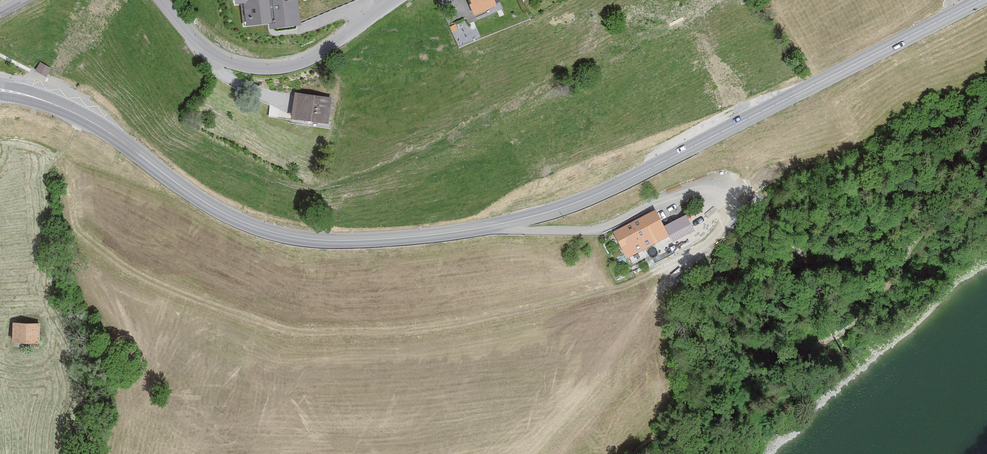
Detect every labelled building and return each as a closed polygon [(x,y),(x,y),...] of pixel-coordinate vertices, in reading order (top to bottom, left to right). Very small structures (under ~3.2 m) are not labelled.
[(236,6),(245,5),(248,26),(271,24),(271,30),(297,28),(294,0),(236,0),(236,6)] [(490,0),(467,0),(469,6),(466,7),(471,19),(494,9),(490,0)] [(50,69),(40,64),(37,71),(46,76),(50,69)] [(330,101),(296,95),(291,119),(325,126),(330,101)] [(691,233),(683,217),(661,228),(653,212),(612,233),(621,251),(637,243),(641,250),(666,237),(670,244),(691,233)] [(37,345),(37,326),(11,325),(11,345),(37,345)]
